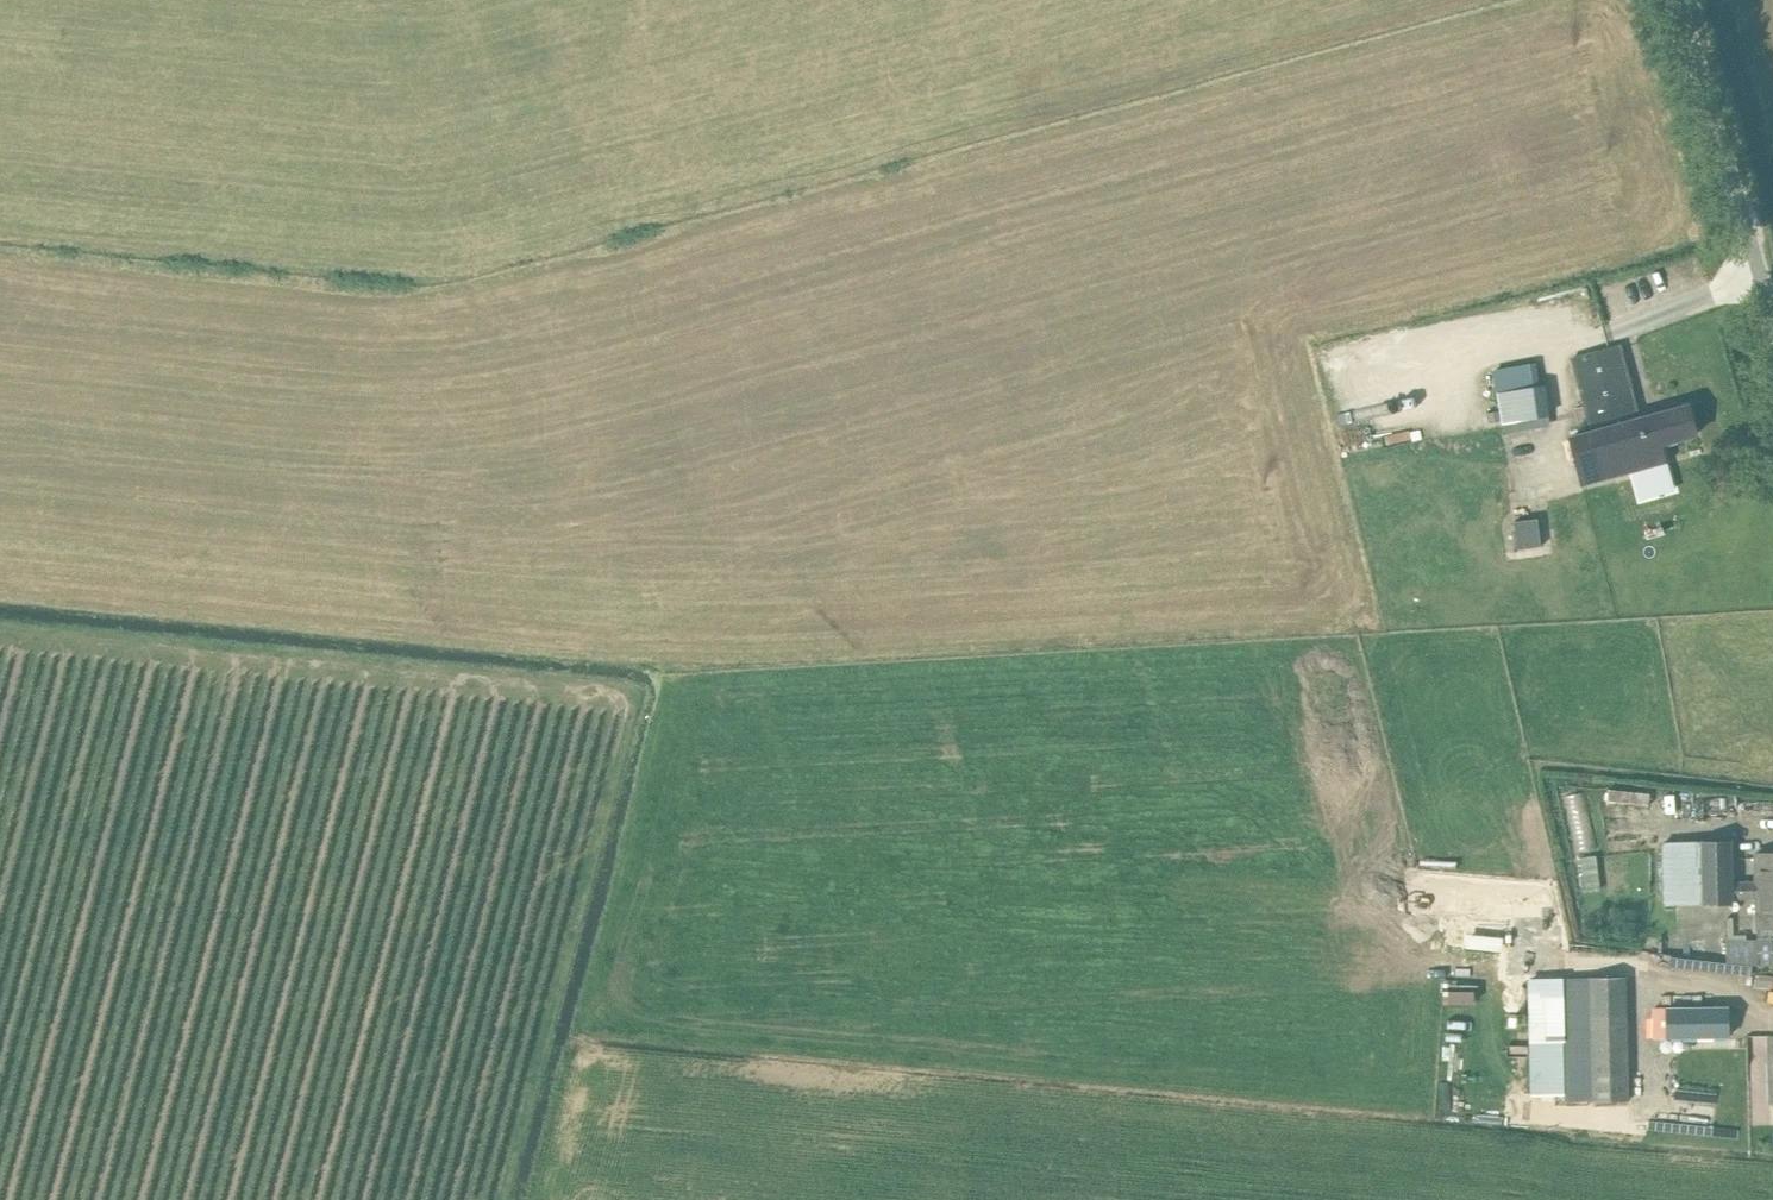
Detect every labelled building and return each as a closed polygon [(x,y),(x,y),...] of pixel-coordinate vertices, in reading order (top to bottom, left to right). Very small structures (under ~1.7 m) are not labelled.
[(1640,418),(1621,343),(1571,357),(1590,431),(1569,437),(1582,484),(1668,460),(1663,441),(1697,432),(1689,404),(1640,418)] [(1547,386),(1539,387),(1535,359),(1493,364),(1501,423),(1552,416),(1547,386)] [(1537,518),(1514,521),(1518,548),(1540,545),(1537,518)] [(1590,789),(1568,791),(1572,851),(1594,850),(1590,789)] [(1756,898),(1756,927),(1772,927),(1772,852),(1754,852),(1755,880),(1733,880),(1732,839),(1661,841),(1663,904),(1733,904),(1733,898),(1756,898)] [(1595,853),(1578,854),(1581,888),(1598,887),(1595,853)] [(1528,951),(1530,937),(1494,933),(1492,947),(1528,951)] [(1772,938),(1726,940),(1726,960),(1753,963),(1753,961),(1758,961),(1759,967),(1772,966),(1772,959),(1772,938)] [(1753,985),(1772,988),(1772,976),(1755,974),(1753,985)] [(1626,975),(1562,977),(1528,978),(1530,1095),(1562,1094),(1561,1038),(1563,1038),(1565,1099),(1629,1099),(1626,975)] [(1728,1007),(1666,1008),(1667,1037),(1728,1037),(1728,1007)]
